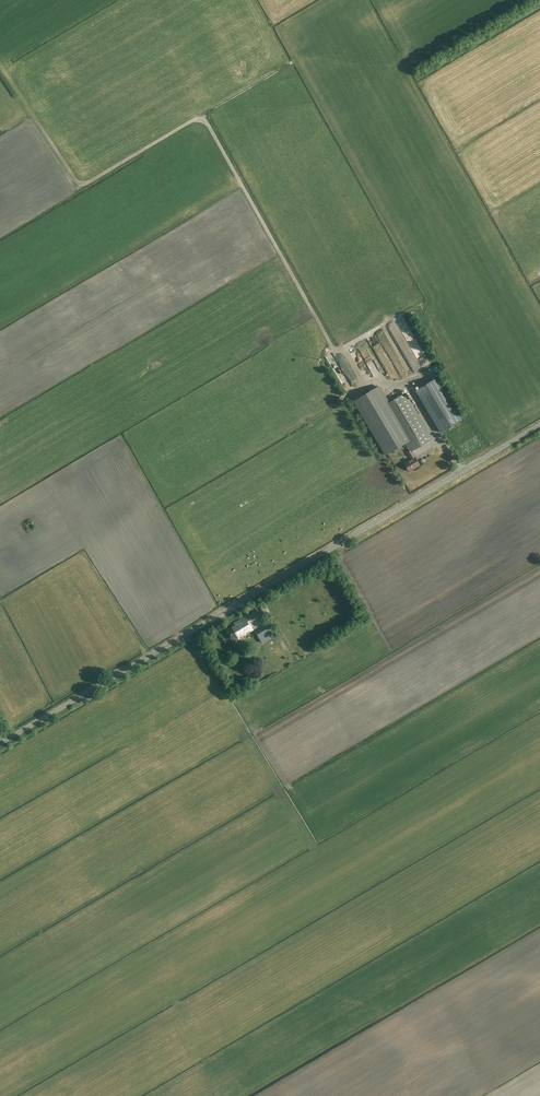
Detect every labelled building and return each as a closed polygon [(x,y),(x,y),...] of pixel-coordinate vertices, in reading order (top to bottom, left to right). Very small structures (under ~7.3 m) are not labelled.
[(367,353),(373,351),(370,345),(364,347),(367,353)] [(415,390),(440,432),(462,420),(437,378),(415,390)] [(385,456),(405,444),(409,451),(407,452),(411,459),(404,463),(409,471),(420,465),(415,457),(411,451),(432,439),(405,393),(389,402),(379,385),(353,401),(385,456)] [(264,615),(268,613),(263,605),(259,607),(264,615)] [(239,638),(253,630),(245,616),(234,623),(235,625),(226,630),(232,640),(237,636),(239,638)]
